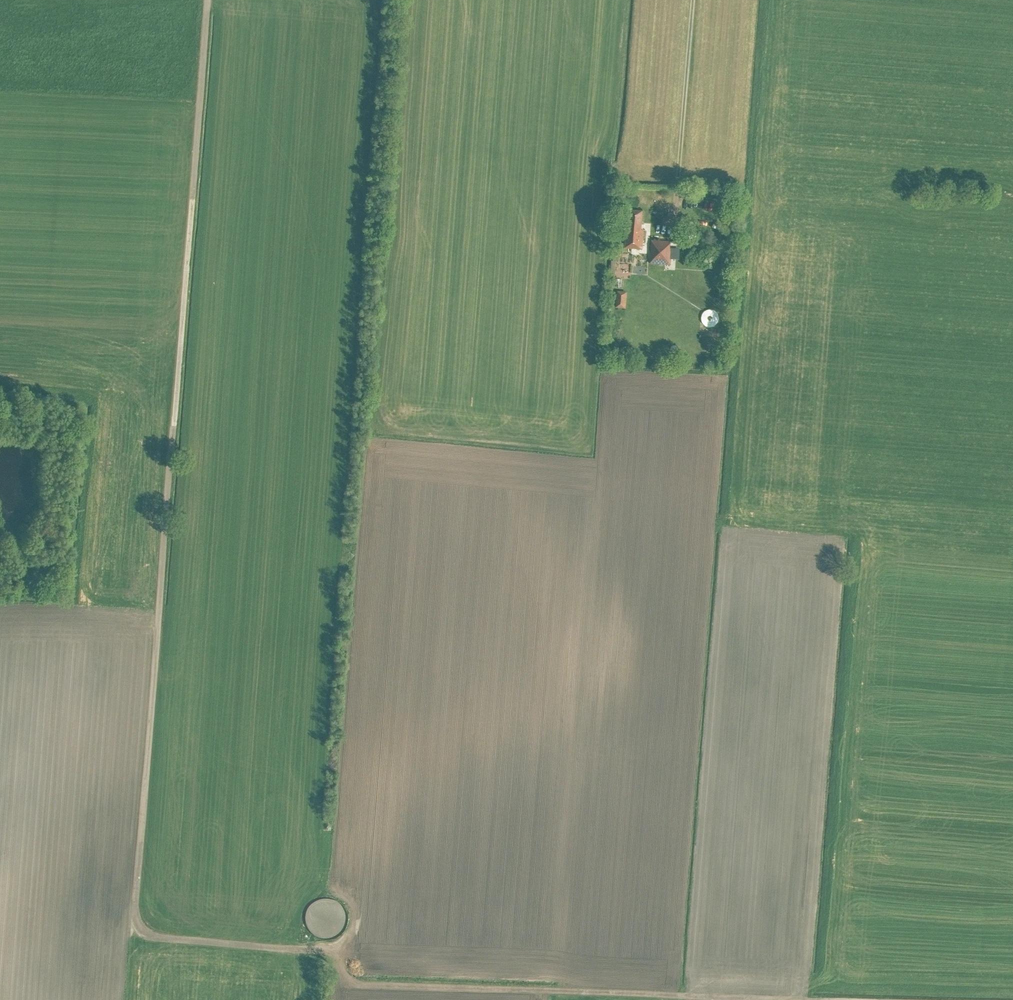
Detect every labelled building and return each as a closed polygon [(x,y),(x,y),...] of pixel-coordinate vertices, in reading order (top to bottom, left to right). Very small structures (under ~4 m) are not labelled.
[(722,224),(730,225),(732,211),(724,210),(722,224)] [(641,230),(643,212),(630,211),(629,221),(627,221),(625,248),(642,249),(644,230),(641,230)] [(652,240),(651,264),(670,265),(671,249),(670,249),(670,242),(652,240)] [(631,263),(632,254),(617,252),(616,255),(612,254),(610,279),(615,279),(616,262),(631,263)] [(627,292),(617,291),(615,308),(625,309),(627,292)] [(711,309),(710,309),(709,309),(707,310),(706,310),(705,311),(704,311),(703,312),(702,313),(702,314),(701,315),(701,317),(701,318),(701,319),(701,320),(701,321),(702,323),(702,324),(703,325),(704,325),(705,326),(706,327),(707,327),(709,327),(710,327),(711,327),(712,327),(713,327),(714,326),(715,326),(716,325),(717,324),(718,323),(718,321),(718,320),(719,319),(719,318),(719,317),(718,316),(718,314),(717,314),(717,313),(716,312),(715,311),(714,311),(713,310),(712,310),(711,309)]
